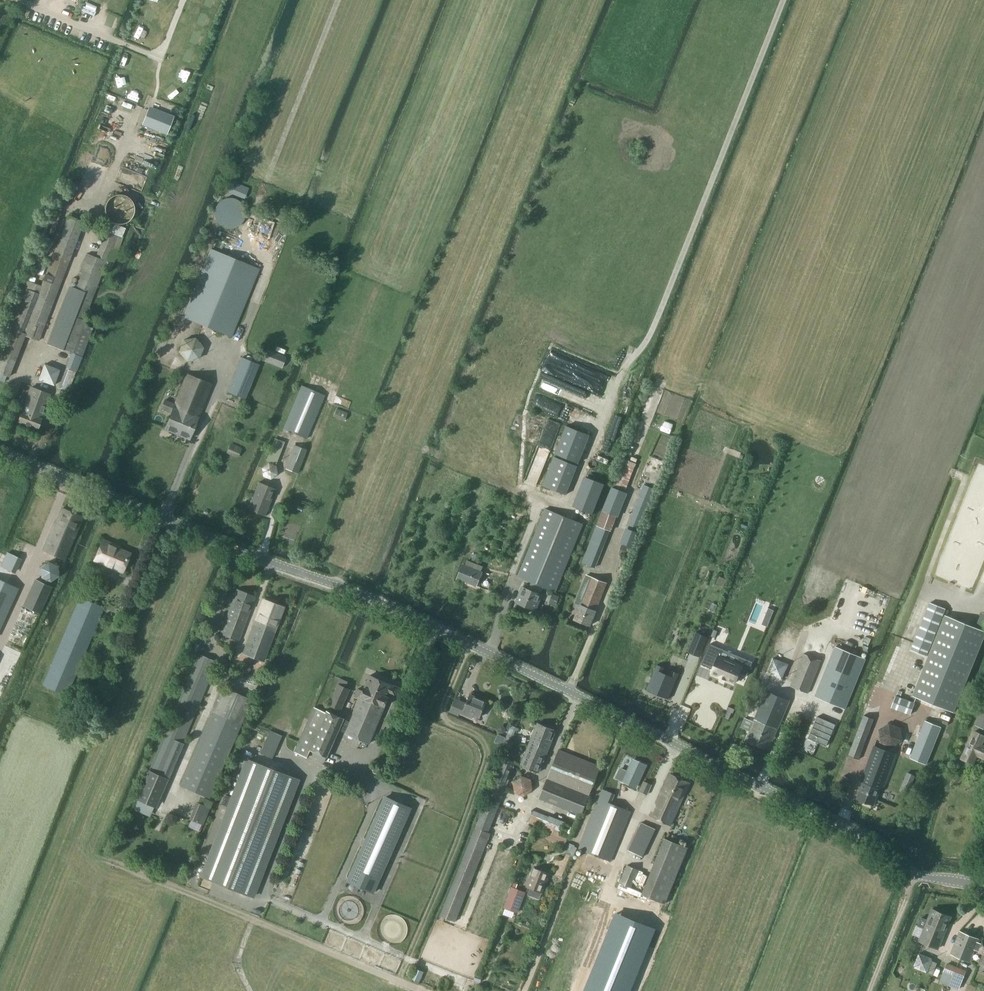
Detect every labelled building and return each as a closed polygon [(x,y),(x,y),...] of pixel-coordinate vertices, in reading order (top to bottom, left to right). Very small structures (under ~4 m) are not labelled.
[(173,119),(149,110),(143,125),(167,134),(173,119)] [(146,176),(146,175),(146,173),(145,169),(143,167),(141,164),(139,163),(136,161),(133,161),(130,161),(127,161),(125,162),(122,164),(120,166),(119,168),(117,170),(117,174),(117,176),(117,179),(118,182),(119,184),(121,186),(123,188),(127,189),(130,190),(133,190),(136,189),(138,189),(140,188),(142,186),(143,184),(145,181),(146,178),(146,176)] [(227,191),(246,199),(250,188),(232,180),(227,191)] [(137,206),(136,202),(135,200),(133,196),(131,194),(128,192),(126,192),(123,191),(120,191),(117,192),(114,193),(112,195),(110,197),(108,200),(108,202),(107,205),(107,208),(108,210),(109,214),(111,216),(113,218),(116,219),(118,220),(121,221),(124,220),(127,220),(130,218),(132,216),(134,215),(135,212),(136,209),(137,206)] [(241,215),(241,214),(240,211),(239,208),(238,206),(236,203),(234,202),(231,200),(228,200),(225,199),(222,200),(220,201),(217,202),(215,204),(213,206),(211,209),(211,212),(210,215),(211,217),(212,221),(214,224),(215,226),(218,227),(220,229),(223,229),(226,230),(230,229),(232,228),(234,227),(237,225),(240,220),(240,218),(241,215)] [(39,340),(76,243),(84,222),(68,216),(39,294),(26,289),(0,350),(0,373),(9,376),(25,335),(39,340)] [(70,297),(52,346),(72,353),(104,268),(111,271),(124,237),(106,230),(96,257),(87,253),(70,297)] [(260,269),(211,249),(183,316),(232,336),(260,269)] [(78,367),(93,328),(84,325),(70,363),(78,367)] [(196,337),(183,339),(179,351),(187,361),(199,359),(204,347),(196,337)] [(245,399),(260,364),(241,357),(227,391),(245,399)] [(54,386),(61,370),(45,363),(38,380),(54,386)] [(69,391),(76,371),(66,367),(59,387),(69,391)] [(162,408),(172,412),(165,429),(189,439),(211,385),(186,375),(175,404),(165,400),(162,408)] [(319,411),(326,395),(301,385),(282,429),(307,439),(314,422),(318,424),(323,413),(319,411)] [(24,405),(21,413),(18,421),(38,429),(50,395),(31,387),(24,405)] [(347,413),(336,409),(333,416),(344,420),(347,413)] [(579,463),(590,434),(566,425),(555,454),(579,463)] [(268,463),(262,467),(263,476),(271,479),(278,474),(276,465),(284,443),(277,440),(268,463)] [(242,448),(231,443),(226,453),(238,458),(242,448)] [(297,473),(306,450),(294,445),(285,468),(297,473)] [(552,454),(540,482),(564,492),(576,464),(552,454)] [(585,476),(574,507),(597,516),(608,485),(585,476)] [(253,497),(254,498),(249,509),(264,515),(268,505),(269,505),(276,489),(259,482),(253,497)] [(643,485),(627,527),(639,532),(650,500),(652,501),(656,489),(643,485)] [(612,486),(597,525),(613,532),(628,493),(612,486)] [(56,522),(55,522),(43,551),(65,560),(83,517),(63,508),(56,522)] [(518,577),(532,582),(529,589),(522,586),(515,602),(537,611),(543,595),(541,594),(544,587),(555,592),(583,524),(546,508),(518,577)] [(597,525),(582,563),(595,568),(610,530),(597,525)] [(626,528),(621,543),(633,547),(639,533),(626,528)] [(111,543),(104,540),(96,560),(122,571),(129,553),(110,545),(111,543)] [(631,548),(622,544),(619,553),(628,556),(631,548)] [(7,551),(1,566),(14,572),(21,557),(7,551)] [(457,579),(463,581),(463,580),(477,586),(482,572),(481,572),(484,566),(468,560),(465,565),(463,564),(457,579)] [(580,605),(577,613),(574,619),(590,625),(608,582),(587,574),(575,603),(580,605)] [(720,576),(716,583),(724,587),(727,579),(720,576)] [(19,588),(0,579),(0,630),(19,588)] [(51,586),(35,579),(24,606),(39,613),(51,586)] [(237,590),(228,613),(221,633),(239,640),(255,597),(237,590)] [(80,597),(73,613),(43,684),(67,694),(103,607),(80,597)] [(263,600),(258,613),(243,652),(265,660),(284,608),(263,600)] [(945,608),(930,602),(911,650),(927,656),(945,608)] [(913,696),(954,712),(983,640),(983,630),(946,615),(913,696)] [(696,631),(692,642),(704,647),(708,636),(696,631)] [(710,643),(706,655),(717,659),(713,669),(711,672),(720,676),(720,677),(726,679),(735,682),(740,672),(747,676),(753,662),(749,660),(739,656),(735,663),(719,656),(722,649),(710,643)] [(847,708),(867,659),(835,646),(815,696),(847,708)] [(821,660),(803,653),(790,685),(807,692),(821,660)] [(199,654),(136,799),(156,807),(169,779),(166,778),(216,661),(199,654)] [(773,657),(766,673),(782,680),(789,664),(773,657)] [(658,664),(647,690),(668,699),(679,673),(672,670),(670,675),(663,672),(664,670),(665,667),(658,664)] [(358,694),(361,695),(346,732),(370,742),(390,694),(396,697),(400,688),(394,685),(370,675),(363,691),(358,689),(355,695),(357,696),(358,694)] [(337,684),(338,684),(329,705),(342,710),(350,690),(346,688),(349,682),(340,678),(337,684)] [(180,785),(210,798),(252,700),(222,687),(180,785)] [(741,727),(750,731),(746,741),(769,750),(789,700),(765,690),(764,693),(765,693),(753,721),(745,718),(741,727)] [(459,716),(460,712),(462,713),(473,717),(474,714),(480,717),(487,702),(470,695),(467,702),(456,698),(450,712),(459,716)] [(914,702),(896,696),(891,708),(910,714),(914,702)] [(295,751),(307,757),(308,754),(325,761),(344,718),(327,711),(326,712),(315,707),(295,751)] [(975,731),(962,758),(973,762),(977,753),(983,757),(983,746),(981,744),(983,738),(983,735),(983,734),(983,709),(983,710),(983,709),(975,725),(983,728),(981,734),(975,731)] [(822,715),(811,742),(830,750),(840,723),(822,715)] [(858,759),(874,719),(864,715),(848,755),(858,759)] [(925,720),(910,758),(926,764),(941,727),(925,720)] [(538,723),(521,764),(539,772),(556,730),(538,723)] [(271,730),(260,753),(271,758),(282,734),(271,730)] [(498,734),(495,741),(502,745),(505,738),(498,734)] [(507,735),(503,746),(511,749),(515,738),(507,735)] [(862,783),(857,799),(873,805),(879,790),(880,790),(883,783),(884,783),(895,754),(894,753),(892,752),(890,751),(886,750),(882,749),(880,748),(877,747),(875,746),(861,782),(862,783)] [(559,750),(540,798),(582,815),(601,766),(559,750)] [(498,773),(496,778),(441,915),(456,921),(491,833),(489,832),(508,783),(507,783),(515,761),(505,758),(499,773),(498,773)] [(621,767),(616,778),(637,788),(647,765),(633,758),(628,770),(621,767)] [(255,894),(299,778),(248,759),(204,875),(255,894)] [(650,816),(670,825),(690,782),(670,773),(650,816)] [(522,774),(513,782),(515,792),(525,796),(533,790),(532,779),(522,774)] [(842,783),(848,784),(850,777),(844,776),(842,783)] [(644,781),(640,791),(648,794),(652,785),(644,781)] [(603,789),(599,798),(580,848),(611,861),(631,811),(612,803),(615,794),(603,789)] [(366,840),(348,881),(366,890),(374,893),(392,852),(390,851),(409,806),(387,797),(368,842),(366,840)] [(195,802),(189,818),(200,822),(204,824),(210,808),(195,802)] [(530,823),(549,830),(559,834),(564,822),(535,810),(530,823)] [(642,856),(655,829),(642,822),(629,849),(642,856)] [(549,830),(545,838),(564,846),(568,838),(559,834),(549,830)] [(666,904),(688,847),(665,838),(642,895),(666,904)] [(631,887),(638,869),(628,865),(620,883),(631,887)] [(527,887),(530,888),(528,894),(540,899),(542,892),(550,873),(534,867),(527,887)] [(518,913),(526,892),(512,886),(504,908),(518,913)] [(918,925),(924,928),(919,940),(938,948),(951,916),(932,909),(928,920),(921,917),(918,925)] [(979,939),(960,931),(951,953),(970,961),(975,949),(978,941),(979,939)] [(978,941),(975,949),(983,953),(983,939),(982,943),(978,941)] [(927,972),(933,958),(919,953),(914,966),(927,972)] [(415,967),(411,978),(420,982),(424,971),(415,967)] [(946,967),(940,981),(949,985),(955,970),(946,967)] [(955,970),(949,985),(958,988),(964,974),(955,970)]
